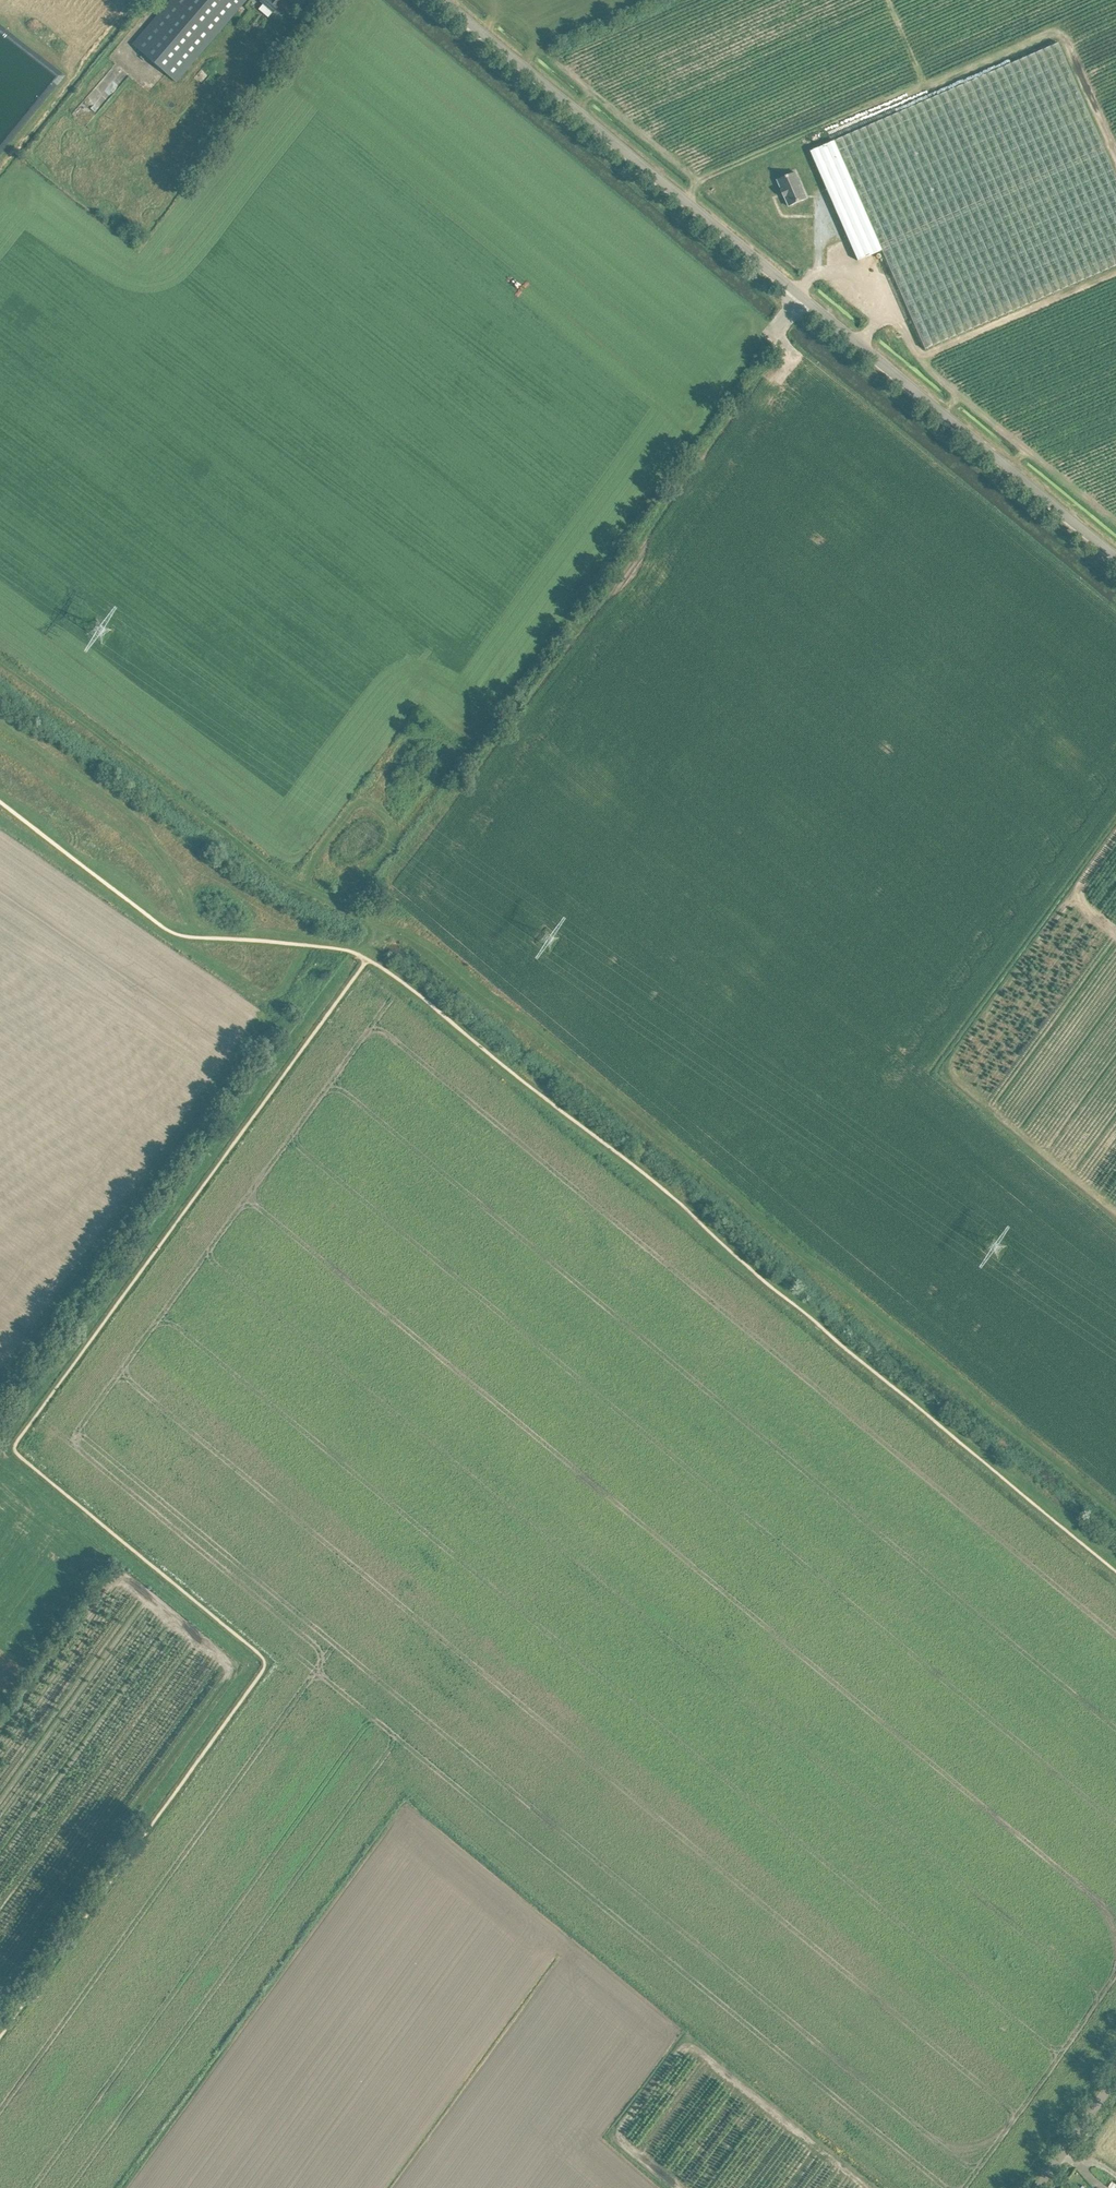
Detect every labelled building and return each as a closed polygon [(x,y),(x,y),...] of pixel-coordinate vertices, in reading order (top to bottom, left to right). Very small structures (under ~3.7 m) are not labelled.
[(245,2),(246,0),(170,0),(132,44),(176,82),(245,2)] [(260,1),(273,12),(277,6),(277,5),(282,0),(261,0),(260,1)] [(300,10),(308,0),(288,0),(300,10)] [(1059,43),(810,152),(858,261),(882,250),(925,349),(1115,266),(1115,174),(1059,43)] [(807,199),(796,172),(778,180),(782,190),(781,190),(784,197),(785,197),(789,206),(807,199)] [(884,263),(866,271),(869,277),(887,269),(884,263)] [(888,271),(870,278),(872,284),(890,277),(888,271)] [(892,281),(874,289),(877,295),(895,287),(892,281)] [(896,289),(878,297),(880,303),(898,295),(896,289)] [(900,299),(882,307),(885,313),(903,305),(900,299)] [(904,307),(885,315),(888,321),(906,313),(904,307)] [(908,317),(902,320),(909,336),(915,333),(908,317)]
